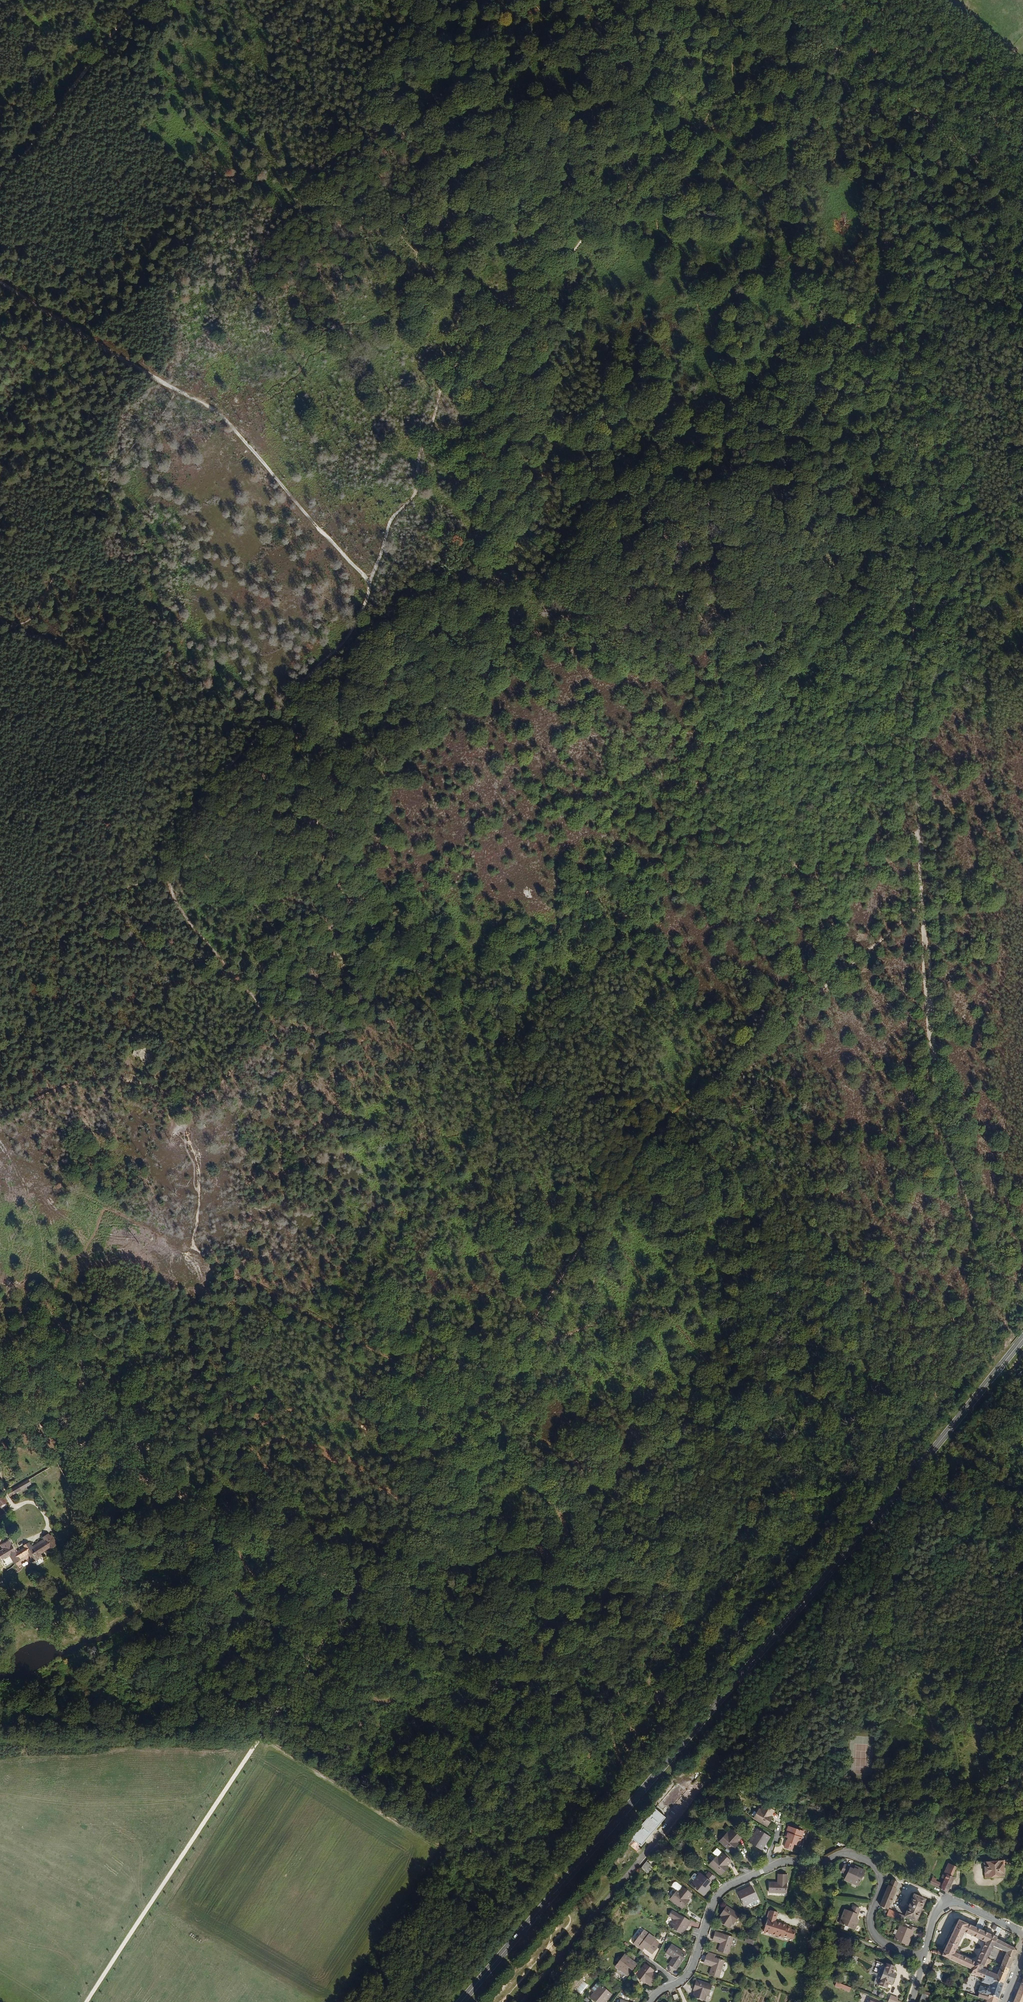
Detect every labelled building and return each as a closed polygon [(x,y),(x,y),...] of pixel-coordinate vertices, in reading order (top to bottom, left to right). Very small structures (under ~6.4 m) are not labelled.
[(47,1482),(43,1474),(36,1478),(40,1485),(47,1482)] [(30,1481),(16,1488),(22,1498),(35,1491),(30,1481)] [(32,1542),(7,1556),(12,1565),(30,1555),(34,1562),(42,1557),(40,1554),(50,1548),(51,1550),(57,1546),(49,1533),(43,1536),(44,1539),(34,1545),(32,1542)] [(664,1807),(669,1810),(686,1790),(674,1780),(650,1809),(646,1806),(636,1819),(639,1821),(627,1836),(641,1847),(663,1820),(664,1817),(665,1816),(661,1809),(664,1807)] [(773,1810),(772,1809),(771,1809),(773,1806),(766,1802),(764,1805),(763,1804),(760,1809),(758,1808),(753,1818),(766,1826),(770,1820),(768,1819),(770,1815),(773,1810)] [(665,1816),(669,1810),(664,1807),(661,1809),(665,1816)] [(799,1845),(803,1830),(788,1826),(785,1836),(788,1837),(785,1847),(792,1849),(793,1843),(799,1845)] [(732,1852),(736,1847),(734,1845),(737,1842),(741,1837),(732,1829),(728,1834),(727,1833),(719,1841),(732,1852)] [(761,1850),(770,1837),(758,1829),(749,1842),(761,1850)] [(724,1868),(726,1865),(731,1860),(722,1852),(717,1857),(716,1856),(709,1864),(721,1874),(726,1869),(724,1868)] [(1003,1863),(998,1860),(984,1861),(985,1878),(1004,1876),(1003,1863)] [(640,1868),(647,1874),(653,1868),(646,1862),(640,1868)] [(943,1883),(942,1887),(948,1890),(955,1876),(953,1874),(957,1866),(950,1862),(943,1875),(947,1877),(943,1883)] [(859,1885),(865,1870),(855,1866),(854,1868),(845,1864),(842,1870),(847,1873),(845,1878),(859,1885)] [(704,1894),(711,1885),(709,1884),(715,1875),(710,1871),(705,1876),(701,1873),(699,1876),(695,1873),(694,1873),(691,1877),(691,1878),(695,1881),(691,1885),(704,1894)] [(779,1881),(777,1881),(768,1881),(768,1892),(786,1892),(786,1881),(786,1874),(779,1874),(779,1881)] [(934,1877),(931,1882),(942,1887),(943,1883),(937,1880),(938,1879),(934,1877)] [(890,1885),(889,1885),(881,1905),(888,1908),(897,1888),(896,1888),(899,1882),(893,1879),(890,1885)] [(685,1901),(688,1898),(692,1893),(683,1886),(682,1887),(678,1884),(677,1883),(676,1884),(674,1886),(674,1887),(674,1889),(676,1890),(670,1897),(683,1908),(687,1903),(685,1901)] [(759,1902),(759,1901),(752,1886),(738,1893),(744,1906),(749,1903),(750,1906),(752,1906),(759,1902)] [(914,1894),(905,1915),(917,1920),(925,1899),(914,1894)] [(839,1923),(854,1929),(858,1919),(856,1918),(860,1908),(853,1905),(850,1911),(845,1909),(839,1923)] [(725,1912),(723,1916),(719,1921),(730,1928),(733,1922),(734,1923),(740,1914),(727,1906),(723,1911),(725,1912)] [(890,1909),(887,1915),(903,1922),(905,1915),(890,1909)] [(682,1934),(690,1920),(671,1910),(668,1916),(674,1919),(670,1927),(682,1934)] [(784,1936),(794,1938),(796,1930),(791,1929),(792,1927),(787,1925),(775,1921),(777,1913),(770,1911),(764,1932),(783,1938),(784,1936)] [(959,1919),(943,1953),(938,1951),(937,1953),(973,1967),(971,1973),(981,1976),(984,1968),(988,1959),(993,1946),(997,1938),(1002,1929),(994,1925),(993,1928),(997,1930),(995,1936),(959,1919)] [(915,1931),(916,1928),(906,1924),(905,1927),(901,1925),(895,1940),(908,1945),(914,1930),(915,1931)] [(655,1940),(644,1930),(634,1943),(643,1950),(644,1948),(653,1954),(657,1948),(656,1947),(659,1944),(655,1940)] [(717,1930),(715,1936),(722,1938),(721,1941),(719,1949),(729,1952),(734,1935),(717,1930)] [(1001,1965),(1009,1968),(1018,1949),(997,1938),(993,1946),(1005,1953),(1001,1965)] [(675,1959),(671,1966),(677,1969),(686,1954),(671,1944),(665,1953),(673,1958),(675,1959)] [(628,1974),(637,1962),(626,1953),(616,1966),(628,1974)] [(713,1962),(712,1964),(709,1973),(719,1976),(725,1959),(708,1954),(706,1960),(713,1962)] [(882,1979),(879,1985),(887,1988),(890,1982),(893,1983),(897,1973),(893,1971),(896,1965),(888,1962),(886,1967),(883,1966),(876,1963),(872,1975),(878,1977),(882,1979)] [(658,1975),(653,1972),(650,1969),(651,1967),(646,1963),(636,1976),(644,1983),(645,1981),(650,1985),(658,1975)] [(984,1976),(1003,1983),(1009,1968),(1001,1965),(998,1973),(988,1969),(984,1968),(981,1976),(984,1977),(984,1976)] [(979,1992),(997,1999),(1003,1983),(984,1976),(984,1977),(982,1981),(990,1984),(988,1990),(981,1987),(979,1992)] [(574,1988),(581,1993),(588,1984),(581,1979),(574,1988)] [(697,1980),(694,1986),(697,1987),(695,1991),(693,1997),(705,2001),(707,1994),(709,1995),(712,1985),(697,1980)] [(855,1994),(856,1990),(837,1982),(835,1986),(855,1994)] [(611,1994),(597,1983),(591,1991),(594,1993),(590,1997),(597,2001),(605,2001),(611,1994)] [(1019,1987),(1013,2001),(1022,2001),(1022,1989),(1019,1987)] [(919,2001),(921,2001),(928,2001),(931,1993),(923,1991),(919,2001)] [(986,2001),(997,2001),(997,1999),(979,1992),(977,1996),(986,1999),(985,2001),(986,2001)]
